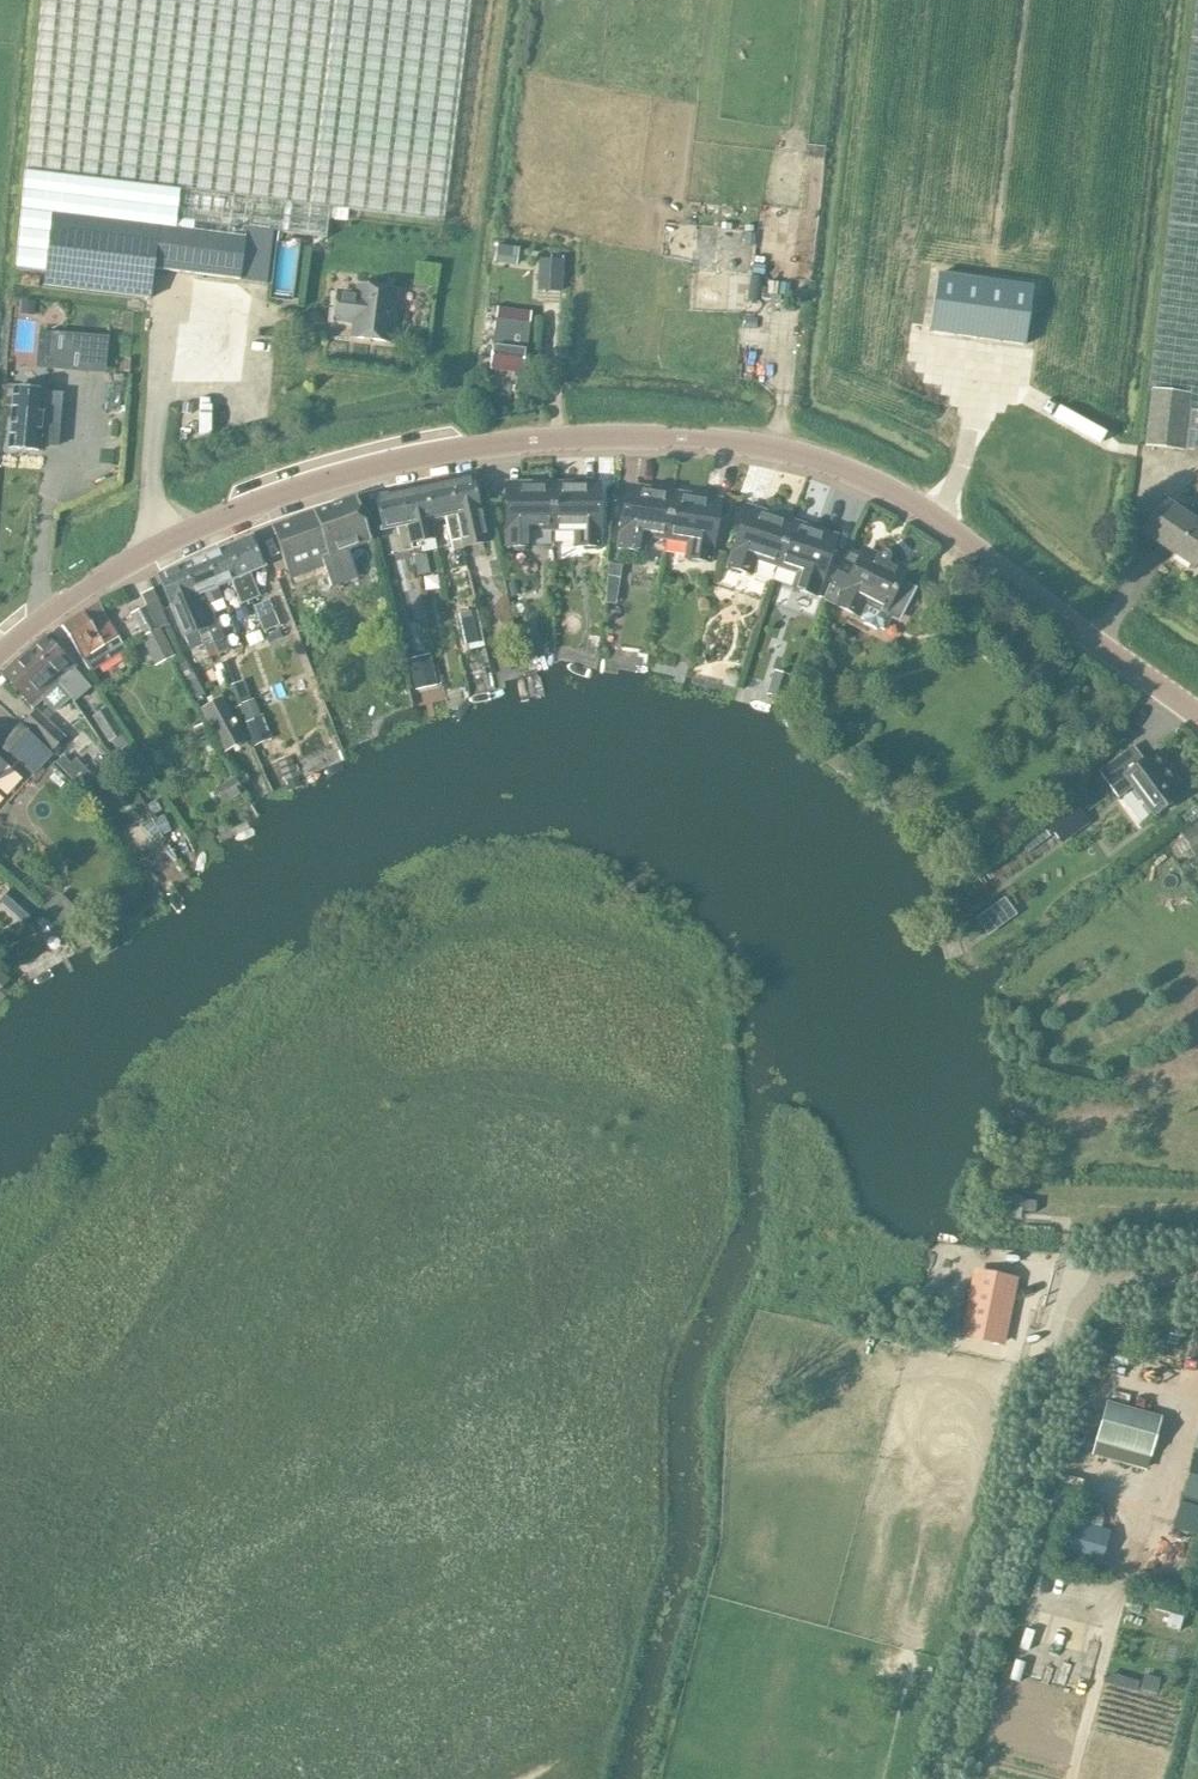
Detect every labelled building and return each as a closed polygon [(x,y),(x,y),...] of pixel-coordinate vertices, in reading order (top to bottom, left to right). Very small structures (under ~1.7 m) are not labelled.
[(471,0),(42,0),(18,261),(46,265),(44,283),(151,297),(155,268),(240,279),(246,229),(327,239),(330,208),(444,223),(471,0)] [(1192,40),(1169,223),(1149,388),(1152,389),(1145,447),(1197,453),(1197,0),(1192,40)] [(497,244),(494,260),(504,261),(506,245),(497,244)] [(537,289),(561,291),(563,262),(538,260),(537,289)] [(938,275),(930,332),(1025,345),(1033,288),(1011,285),(938,275)] [(389,343),(396,291),(360,287),(358,296),(338,294),(335,320),(355,323),(353,338),(389,343)] [(522,374),(526,336),(528,323),(495,319),(490,370),(522,374)] [(86,371),(90,338),(51,334),(48,367),(86,371)] [(14,389),(9,447),(39,450),(43,412),(59,414),(61,393),(44,392),(14,389)] [(487,544),(474,481),(473,478),(448,483),(460,540),(461,549),(487,544)] [(460,540),(448,483),(424,488),(431,520),(445,517),(450,542),(460,540)] [(553,531),(553,483),(521,483),(521,496),(505,496),(506,547),(532,547),(532,531),(553,531)] [(600,547),(600,496),(585,496),(585,483),(553,483),(553,531),(574,531),(574,547),(600,547)] [(666,540),(674,492),(642,487),(640,500),(625,498),(617,548),(643,552),(645,537),(666,540)] [(431,520),(424,488),(398,494),(411,550),(422,548),(420,539),(434,536),(431,520)] [(711,563),(719,512),(699,509),(701,496),(674,492),(666,540),(687,543),(685,559),(711,563)] [(411,550),(398,494),(374,499),(381,530),(397,526),(402,552),(411,550)] [(347,550),(371,542),(356,498),(272,528),(292,585),(326,573),(330,585),(356,576),(347,550)] [(1162,501),(1141,532),(1194,568),(1197,562),(1197,525),(1162,501)] [(777,567),(792,521),(762,511),(758,523),(743,518),(727,567),(752,575),(757,560),(777,567)] [(817,597),(833,548),(818,544),(822,531),(792,521),(777,567),(797,573),(792,589),(817,597)] [(251,537),(205,557),(217,587),(231,581),(241,605),(259,597),(249,572),(264,566),(254,542),(251,537)] [(910,595),(907,586),(901,583),(907,570),(889,561),(890,559),(890,557),(890,556),(889,554),(888,553),(887,552),(885,551),(883,551),(882,552),(880,552),(879,554),(878,555),(872,567),(846,554),(830,585),(824,600),(858,617),(859,617),(865,620),(864,623),(876,630),(878,626),(884,630),(891,616),(892,616),(901,613),(910,595)] [(429,574),(425,555),(413,557),(417,576),(429,574)] [(205,557),(181,566),(204,620),(207,628),(218,654),(227,650),(214,616),(209,605),(223,600),(217,587),(205,557)] [(499,560),(490,562),(494,578),(502,576),(499,560)] [(609,565),(608,576),(620,578),(622,566),(609,565)] [(181,566),(158,576),(177,622),(184,638),(185,637),(190,650),(204,644),(209,657),(218,654),(207,628),(204,620),(181,566)] [(517,586),(513,591),(515,597),(521,598),(525,594),(523,588),(517,586)] [(127,649),(119,637),(118,638),(97,604),(61,626),(89,672),(127,649)] [(157,627),(146,606),(131,614),(142,635),(157,627)] [(279,626),(272,606),(256,612),(263,632),(279,626)] [(486,641),(479,609),(459,614),(465,645),(486,641)] [(259,631),(246,636),(249,645),(263,640),(259,631)] [(158,632),(144,639),(156,665),(171,657),(158,632)] [(75,672),(78,669),(69,656),(65,660),(53,647),(59,642),(53,635),(47,640),(44,636),(30,647),(32,649),(61,684),(59,685),(71,699),(75,704),(91,690),(75,672)] [(61,684),(32,649),(2,674),(32,708),(42,700),(54,714),(71,699),(59,685),(61,684)] [(430,654),(410,659),(416,689),(437,684),(430,654)] [(1046,693),(1057,677),(1045,669),(1034,686),(1046,693)] [(272,738),(262,714),(260,714),(254,700),(249,702),(243,685),(232,690),(253,745),(272,738)] [(223,698),(201,710),(225,753),(246,741),(223,698)] [(110,743),(122,734),(107,708),(93,717),(110,743)] [(24,726),(22,727),(48,751),(49,750),(50,751),(64,738),(37,711),(23,725),(24,726)] [(348,711),(333,717),(339,733),(354,727),(348,711)] [(50,753),(21,727),(8,741),(37,767),(50,753)] [(1187,791),(1157,751),(1143,761),(1132,747),(1098,773),(1118,798),(1132,788),(1154,816),(1187,791)] [(61,755),(54,762),(62,770),(69,763),(61,755)] [(236,781),(219,790),(226,803),(243,794),(236,781)] [(1089,822),(1072,798),(1043,818),(1060,842),(1089,822)] [(151,820),(143,828),(158,843),(162,839),(151,820)] [(1180,835),(1194,857),(1197,855),(1197,824),(1180,835)] [(59,893),(45,908),(61,922),(74,908),(59,893)] [(973,1298),(963,1337),(1000,1347),(1017,1284),(994,1278),(987,1302),(973,1298)] [(1106,1403),(1095,1441),(1150,1457),(1161,1418),(1106,1403)]
